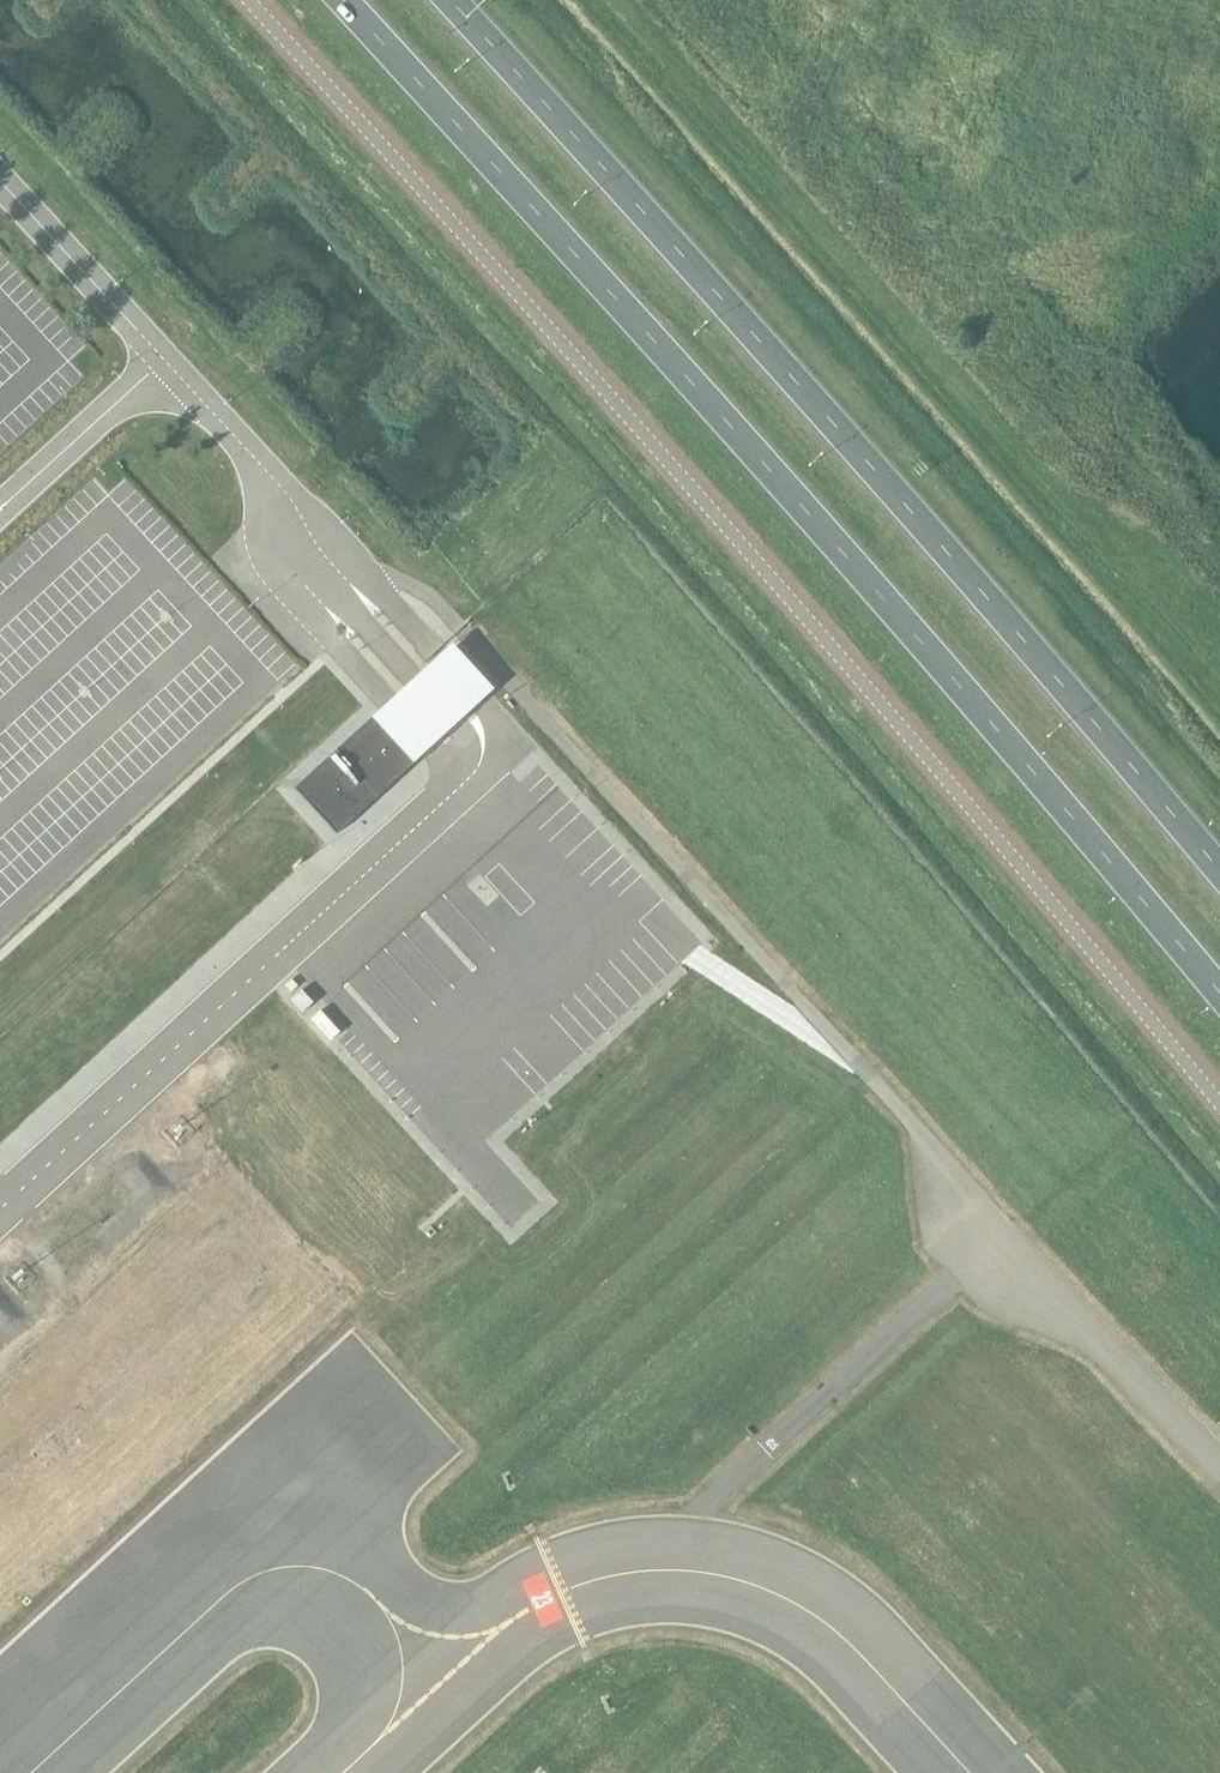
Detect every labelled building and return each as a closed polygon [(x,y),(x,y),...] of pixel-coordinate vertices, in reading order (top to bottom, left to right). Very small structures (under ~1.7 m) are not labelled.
[(372,718),(414,763),(455,725),(481,701),(493,689),(452,644),(440,656),(415,679),(372,718)] [(372,718),(294,790),(336,836),(415,764),(372,718)] [(291,994),(298,988),(291,981),(285,987),(291,994)] [(290,1001),(302,1014),(313,1005),(301,991),(290,1001)] [(311,1020),(331,1042),(340,1034),(320,1012),(311,1020)]
